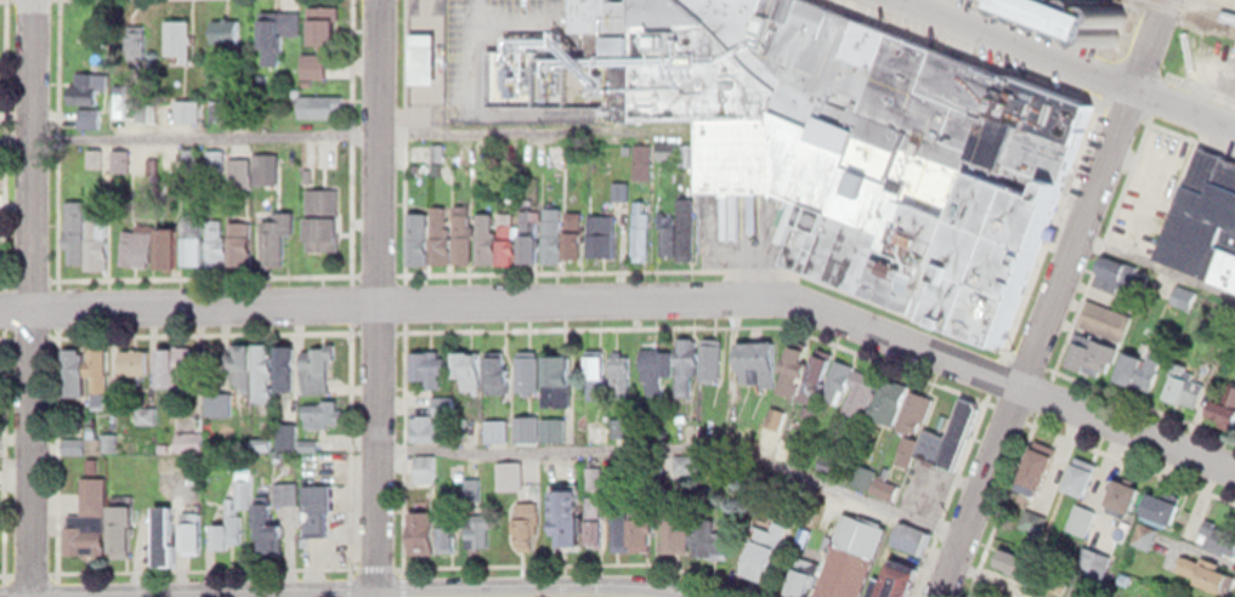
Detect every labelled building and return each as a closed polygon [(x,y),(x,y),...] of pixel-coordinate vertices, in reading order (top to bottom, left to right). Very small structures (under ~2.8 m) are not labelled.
[(311,38),(340,39),(338,0),(309,0),(311,38)] [(570,49),(532,49),(531,112),(697,112),(697,184),(783,184),(810,200),(787,262),(999,342),(1090,104),(823,0),(570,0),(570,49)] [(1112,47),(1129,1),(1126,0),(990,0),(1112,47)] [(299,5),(300,25),(285,28),(283,61),(264,62),(261,2),(299,5)] [(166,11),(169,57),(192,56),(192,15),(166,11)] [(211,12),(213,36),(242,36),(239,13),(211,12)] [(130,16),(130,57),(142,58),(143,16),(130,16)] [(441,83),(441,33),(415,33),(415,83),(441,83)] [(330,78),(330,53),(307,53),(307,78),(330,78)] [(96,63),(98,97),(69,97),(69,76),(77,76),(77,64),(96,63)] [(298,90),(300,108),(338,114),(340,90),(298,90)] [(203,121),(203,101),(181,101),(181,121),(203,121)] [(1151,252),(1234,286),(1234,152),(1197,137),(1151,252)] [(281,184),(281,155),(259,155),(259,184),(281,184)] [(234,187),(253,187),(253,158),(234,158),(234,187)] [(308,180),(307,245),(333,249),(338,181),(308,180)] [(690,191),(690,256),(675,256),(674,192),(690,191)] [(66,192),(66,261),(85,262),(87,193),(66,192)] [(633,193),(631,256),(645,256),(646,194),(633,193)] [(469,199),(468,220),(472,220),(472,255),(454,254),(454,197),(469,199)] [(448,199),(448,255),(431,255),(431,199),(448,199)] [(560,201),(561,256),(543,256),(543,200),(560,201)] [(260,212),(264,261),(285,260),(284,227),(290,224),(291,201),(273,201),(273,212),(260,212)] [(406,203),(406,256),(429,256),(429,201),(406,203)] [(493,205),(493,257),(475,256),(476,203),(493,205)] [(520,203),(520,255),(537,255),(538,226),(531,224),(529,203),(520,203)] [(90,205),(90,262),(108,262),(108,205),(90,205)] [(181,205),(182,257),(203,257),(202,205),(181,205)] [(582,205),(583,251),(566,252),(565,206),(582,205)] [(612,210),(611,251),(588,252),(587,205),(612,210)] [(658,209),(657,222),(662,223),(662,251),(672,251),(672,205),(658,209)] [(516,207),(517,257),(500,258),(499,206),(516,207)] [(206,211),(209,258),(226,258),(225,210),(206,211)] [(231,214),(230,256),(253,256),(253,214),(231,214)] [(120,224),(121,258),(137,257),(153,257),(153,217),(135,217),(135,224),(120,224)] [(158,218),(158,257),(176,257),(177,218),(158,218)] [(1101,249),(1092,277),(1133,294),(1150,267),(1101,249)] [(1191,310),(1199,294),(1179,285),(1171,301),(1191,310)] [(1131,308),(1089,292),(1076,324),(1120,339),(1131,308)] [(721,332),(718,379),(698,375),(701,329),(721,332)] [(695,331),(691,345),(697,346),(696,369),(689,369),(690,391),(675,391),(674,341),(679,341),(678,330),(695,331)] [(777,332),(774,381),(740,380),(733,331),(777,332)] [(805,342),(792,390),(775,386),(787,334),(805,342)] [(1076,334),(1064,358),(1105,373),(1117,343),(1076,334)] [(248,336),(249,398),(226,398),(225,337),(248,336)] [(270,336),(271,397),(254,397),(253,336),(270,336)] [(157,340),(157,385),(193,383),(192,339),(157,340)] [(293,339),(293,385),(276,385),(276,339),(293,339)] [(329,339),(330,387),(300,387),(299,339),(329,339)] [(84,341),(84,390),(64,391),(63,341),(84,341)] [(109,341),(111,387),(95,387),(94,369),(89,369),(87,352),(92,352),(92,341),(109,341)] [(670,342),(673,373),(662,373),(661,393),(646,392),(645,377),(640,376),(638,342),(670,342)] [(831,351),(815,402),(797,396),(814,342),(831,351)] [(1161,347),(1148,385),(1115,373),(1126,342),(1145,349),(1149,343),(1161,347)] [(147,343),(147,371),(121,371),(121,343),(147,343)] [(408,343),(408,381),(446,381),(444,345),(408,343)] [(480,346),(481,393),(461,394),(460,370),(454,370),(453,343),(480,346)] [(504,346),(510,359),(508,394),(487,394),(483,343),(504,346)] [(583,345),(583,388),(597,387),(597,376),(604,376),(604,346),(583,345)] [(537,346),(538,390),(515,390),(514,346),(537,346)] [(570,348),(572,402),(543,400),(542,346),(570,348)] [(629,346),(630,391),(607,392),(608,347),(629,346)] [(834,353),(821,393),(837,399),(851,364),(834,353)] [(1172,358),(1161,392),(1195,405),(1207,379),(1186,375),(1190,366),(1172,358)] [(877,374),(862,414),(840,404),(855,363),(877,374)] [(908,380),(893,420),(869,411),(883,371),(908,380)] [(1230,376),(1234,377),(1234,420),(1234,423),(1208,409),(1214,390),(1223,396),(1230,376)] [(931,392),(918,427),(895,425),(912,380),(931,392)] [(304,397),(302,421),(344,422),(344,402),(330,402),(330,392),(322,392),(321,397),(304,397)] [(975,400),(952,465),(912,454),(923,420),(944,426),(957,394),(975,400)] [(155,423),(155,408),(138,408),(138,423),(155,423)] [(412,441),(441,441),(441,415),(412,415),(412,441)] [(566,417),(543,417),(543,440),(566,440),(566,417)] [(615,436),(628,435),(627,418),(614,419),(615,436)] [(487,420),(487,441),(508,441),(508,420),(487,420)] [(61,431),(61,449),(86,450),(86,431),(61,431)] [(1033,433),(1016,487),(1035,494),(1054,443),(1033,433)] [(1073,449),(1063,479),(1084,489),(1098,456),(1073,449)] [(417,455),(417,483),(436,483),(436,455),(417,455)] [(499,491),(523,491),(523,461),(499,461),(499,491)] [(893,503),(902,486),(860,465),(851,482),(893,503)] [(601,466),(588,466),(588,491),(601,491),(601,466)] [(78,471),(79,507),(63,508),(63,518),(64,551),(104,550),(103,471),(78,471)] [(1115,472),(1104,502),(1126,510),(1137,479),(1115,472)] [(328,477),(304,477),(305,529),(329,529),(328,477)] [(550,479),(549,523),(557,523),(557,542),(578,542),(578,479),(550,479)] [(1148,484),(1138,510),(1168,523),(1182,491),(1148,484)] [(585,490),(585,542),(600,542),(602,542),(601,490),(585,490)] [(111,491),(113,552),(132,551),(132,539),(131,491),(111,491)] [(611,491),(611,547),(619,547),(629,547),(629,491),(611,491)] [(254,494),(254,555),(284,555),(284,519),(268,519),(268,494),(254,494)] [(692,498),(693,555),(727,553),(726,528),(715,523),(714,496),(692,498)] [(511,499),(511,550),(538,550),(537,498),(511,499)] [(154,499),(155,559),(174,558),(172,499),(154,499)] [(459,502),(461,545),(483,544),(481,501),(459,502)] [(631,501),(631,547),(652,547),(652,501),(631,501)] [(658,502),(661,551),(689,550),(687,501),(658,502)] [(407,504),(408,550),(434,550),(434,502),(407,504)] [(1086,537),(1096,510),(1077,503),(1067,530),(1086,537)] [(438,507),(440,544),(453,544),(452,506),(438,507)] [(210,508),(211,542),(239,541),(237,507),(210,508)] [(179,511),(179,547),(200,547),(200,511),(179,511)] [(1201,512),(1234,525),(1234,552),(1200,538),(1205,528),(1196,523),(1201,512)] [(754,521),(732,569),(761,581),(789,519),(775,513),(769,527),(754,521)] [(1133,544),(1151,550),(1158,530),(1140,524),(1133,544)] [(807,596),(857,596),(873,551),(829,536),(807,596)] [(1002,538),(992,561),(1036,581),(1048,556),(1002,538)] [(1078,568),(1103,579),(1113,557),(1088,546),(1078,568)] [(1171,563),(1229,593),(1234,575),(1234,563),(1202,547),(1195,556),(1178,546),(1171,563)] [(862,596),(903,596),(917,558),(888,548),(879,572),(872,569),(862,596)] [(781,595),(787,596),(802,596),(816,558),(797,551),(781,595)]
